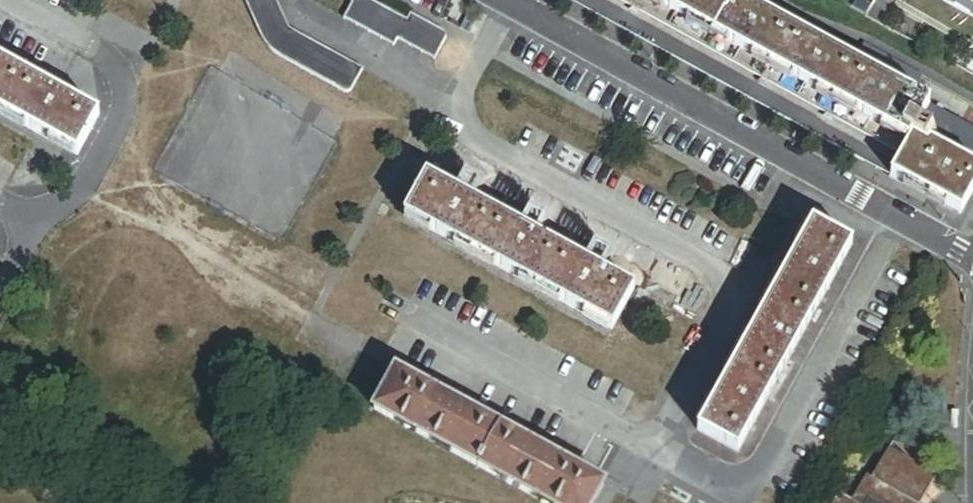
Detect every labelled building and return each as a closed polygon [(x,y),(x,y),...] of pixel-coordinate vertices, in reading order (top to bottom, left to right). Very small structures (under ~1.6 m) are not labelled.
[(651,0),(620,0),(830,116),(837,103),(651,0)] [(837,103),(910,143),(930,105),(913,95),(854,63),(740,0),(651,0),(837,103)] [(854,8),(867,15),(873,6),(863,0),(859,0),(854,8)] [(869,17),(881,24),(896,0),(879,0),(869,17)] [(944,1),(971,15),(972,11),(972,0),(944,0),(944,1)] [(865,44),(854,63),(913,95),(923,76),(865,44)] [(99,115),(0,61),(0,123),(73,163),(99,115)] [(837,103),(830,116),(818,136),(891,177),(910,143),(837,103)] [(930,105),(910,143),(891,177),(961,215),(972,194),(972,129),(930,105)] [(640,289),(432,175),(410,216),(617,330),(640,289)] [(857,247),(816,225),(701,432),(742,455),(857,247)] [(396,376),(373,416),(525,502),(598,502),(603,495),(396,376)] [(853,501),(856,502),(872,502),(874,502),(923,502),(943,470),(895,442),(877,472),(872,469),(853,501)] [(853,501),(841,494),(836,502),(856,502),(853,501)]
